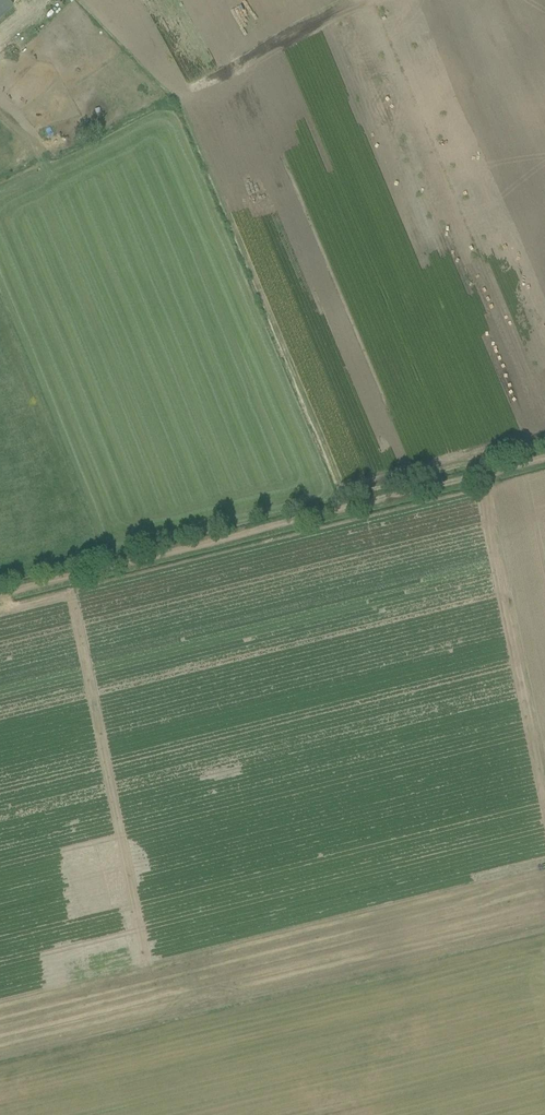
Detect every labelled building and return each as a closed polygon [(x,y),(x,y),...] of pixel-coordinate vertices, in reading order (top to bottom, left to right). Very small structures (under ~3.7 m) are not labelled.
[(5,0),(0,0),(0,19),(12,7),(5,0)] [(121,82),(118,87),(133,94),(136,89),(121,82)]
